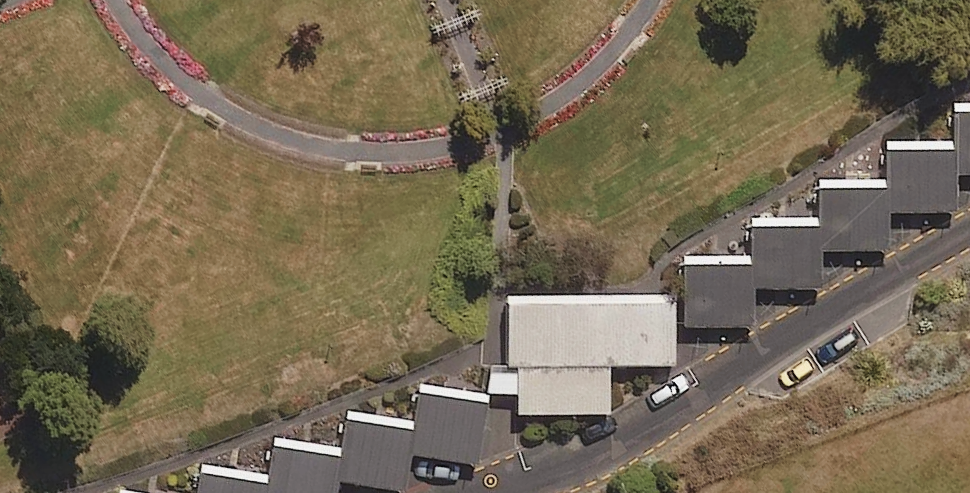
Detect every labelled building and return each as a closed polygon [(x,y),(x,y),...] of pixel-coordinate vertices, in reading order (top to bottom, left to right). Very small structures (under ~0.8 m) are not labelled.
[(946,104),(948,140),(950,167),(969,166),(969,103),(946,104)] [(952,202),(950,167),(948,140),(881,144),(883,175),(886,207),(952,202)] [(888,243),(886,207),(883,175),(813,178),(815,212),(818,248),(888,243)] [(820,279),(818,248),(815,212),(749,217),(751,250),(753,284),(820,279)] [(756,321),(753,284),(751,250),(674,255),(679,326),(756,321)] [(670,356),(670,290),(501,290),(501,362),(485,362),(485,386),(513,386),(513,405),(605,405),(605,356),(670,356)] [(415,379),(411,417),(408,447),(474,454),(481,385),(415,379)] [(338,410),(335,443),(332,476),(405,484),(408,447),(411,417),(338,410)] [(332,476),(335,443),(262,436),(259,473),(257,492),(330,492),(332,476)] [(259,473),(194,465),(191,492),(257,492),(259,473)]
